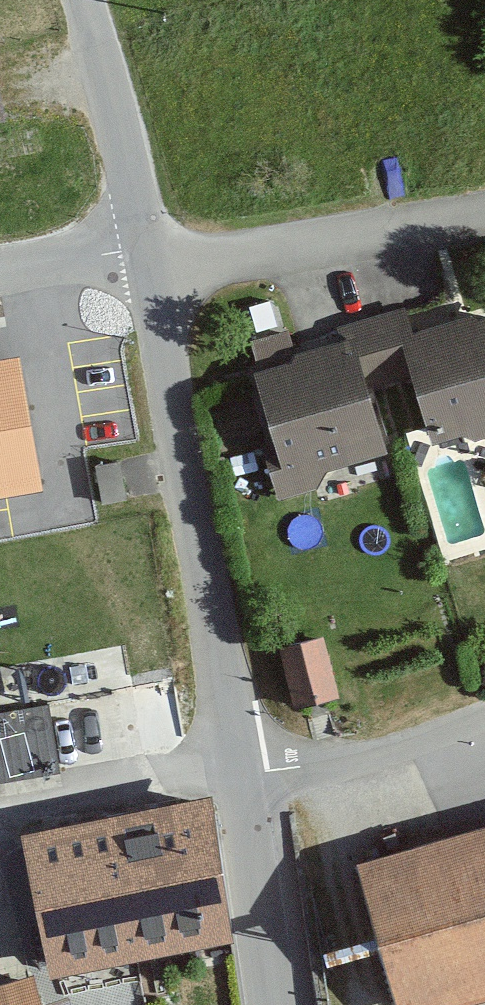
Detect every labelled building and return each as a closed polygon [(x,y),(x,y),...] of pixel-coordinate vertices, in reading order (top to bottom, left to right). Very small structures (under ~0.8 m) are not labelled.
[(13,120),(0,54),(0,122),(13,120)] [(247,371),(278,483),(387,453),(375,408),(417,397),(430,443),(484,428),(484,319),(408,340),(397,302),(347,315),(355,342),(321,351),(247,371)] [(0,362),(0,498),(43,490),(19,359),(0,362)] [(121,462),(97,466),(102,504),(127,500),(121,462)] [(323,639),(279,649),(293,709),(338,698),(323,639)] [(146,744),(144,691),(87,694),(89,746),(146,744)] [(0,715),(0,782),(59,773),(49,708),(0,715)] [(210,802),(24,837),(50,979),(236,944),(210,802)] [(357,866),(397,1004),(454,1004),(484,996),(484,829),(357,866)] [(31,978),(0,987),(0,1004),(39,1004),(31,978)]
